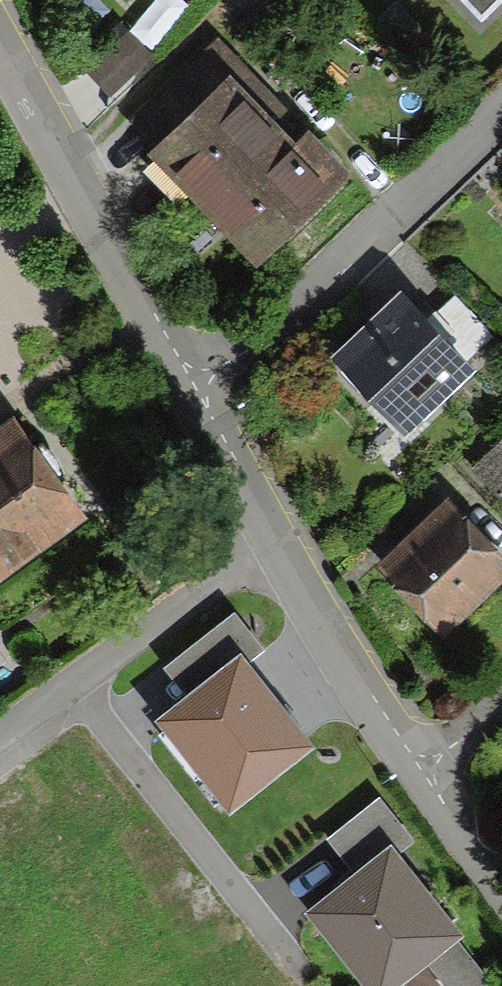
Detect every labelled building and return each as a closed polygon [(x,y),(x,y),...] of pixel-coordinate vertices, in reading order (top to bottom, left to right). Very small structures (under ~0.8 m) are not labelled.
[(130,19),(82,67),(107,91),(154,44),(130,19)] [(219,39),(138,114),(259,243),(339,168),(219,39)] [(402,289),(329,364),(398,432),(472,358),(402,289)] [(84,502),(6,392),(0,397),(0,560),(84,502)] [(365,568),(439,640),(501,575),(501,538),(446,484),(365,568)] [(315,749),(241,654),(155,721),(229,816),(315,749)] [(377,856),(296,920),(348,985),(396,985),(452,945),(377,856)]
